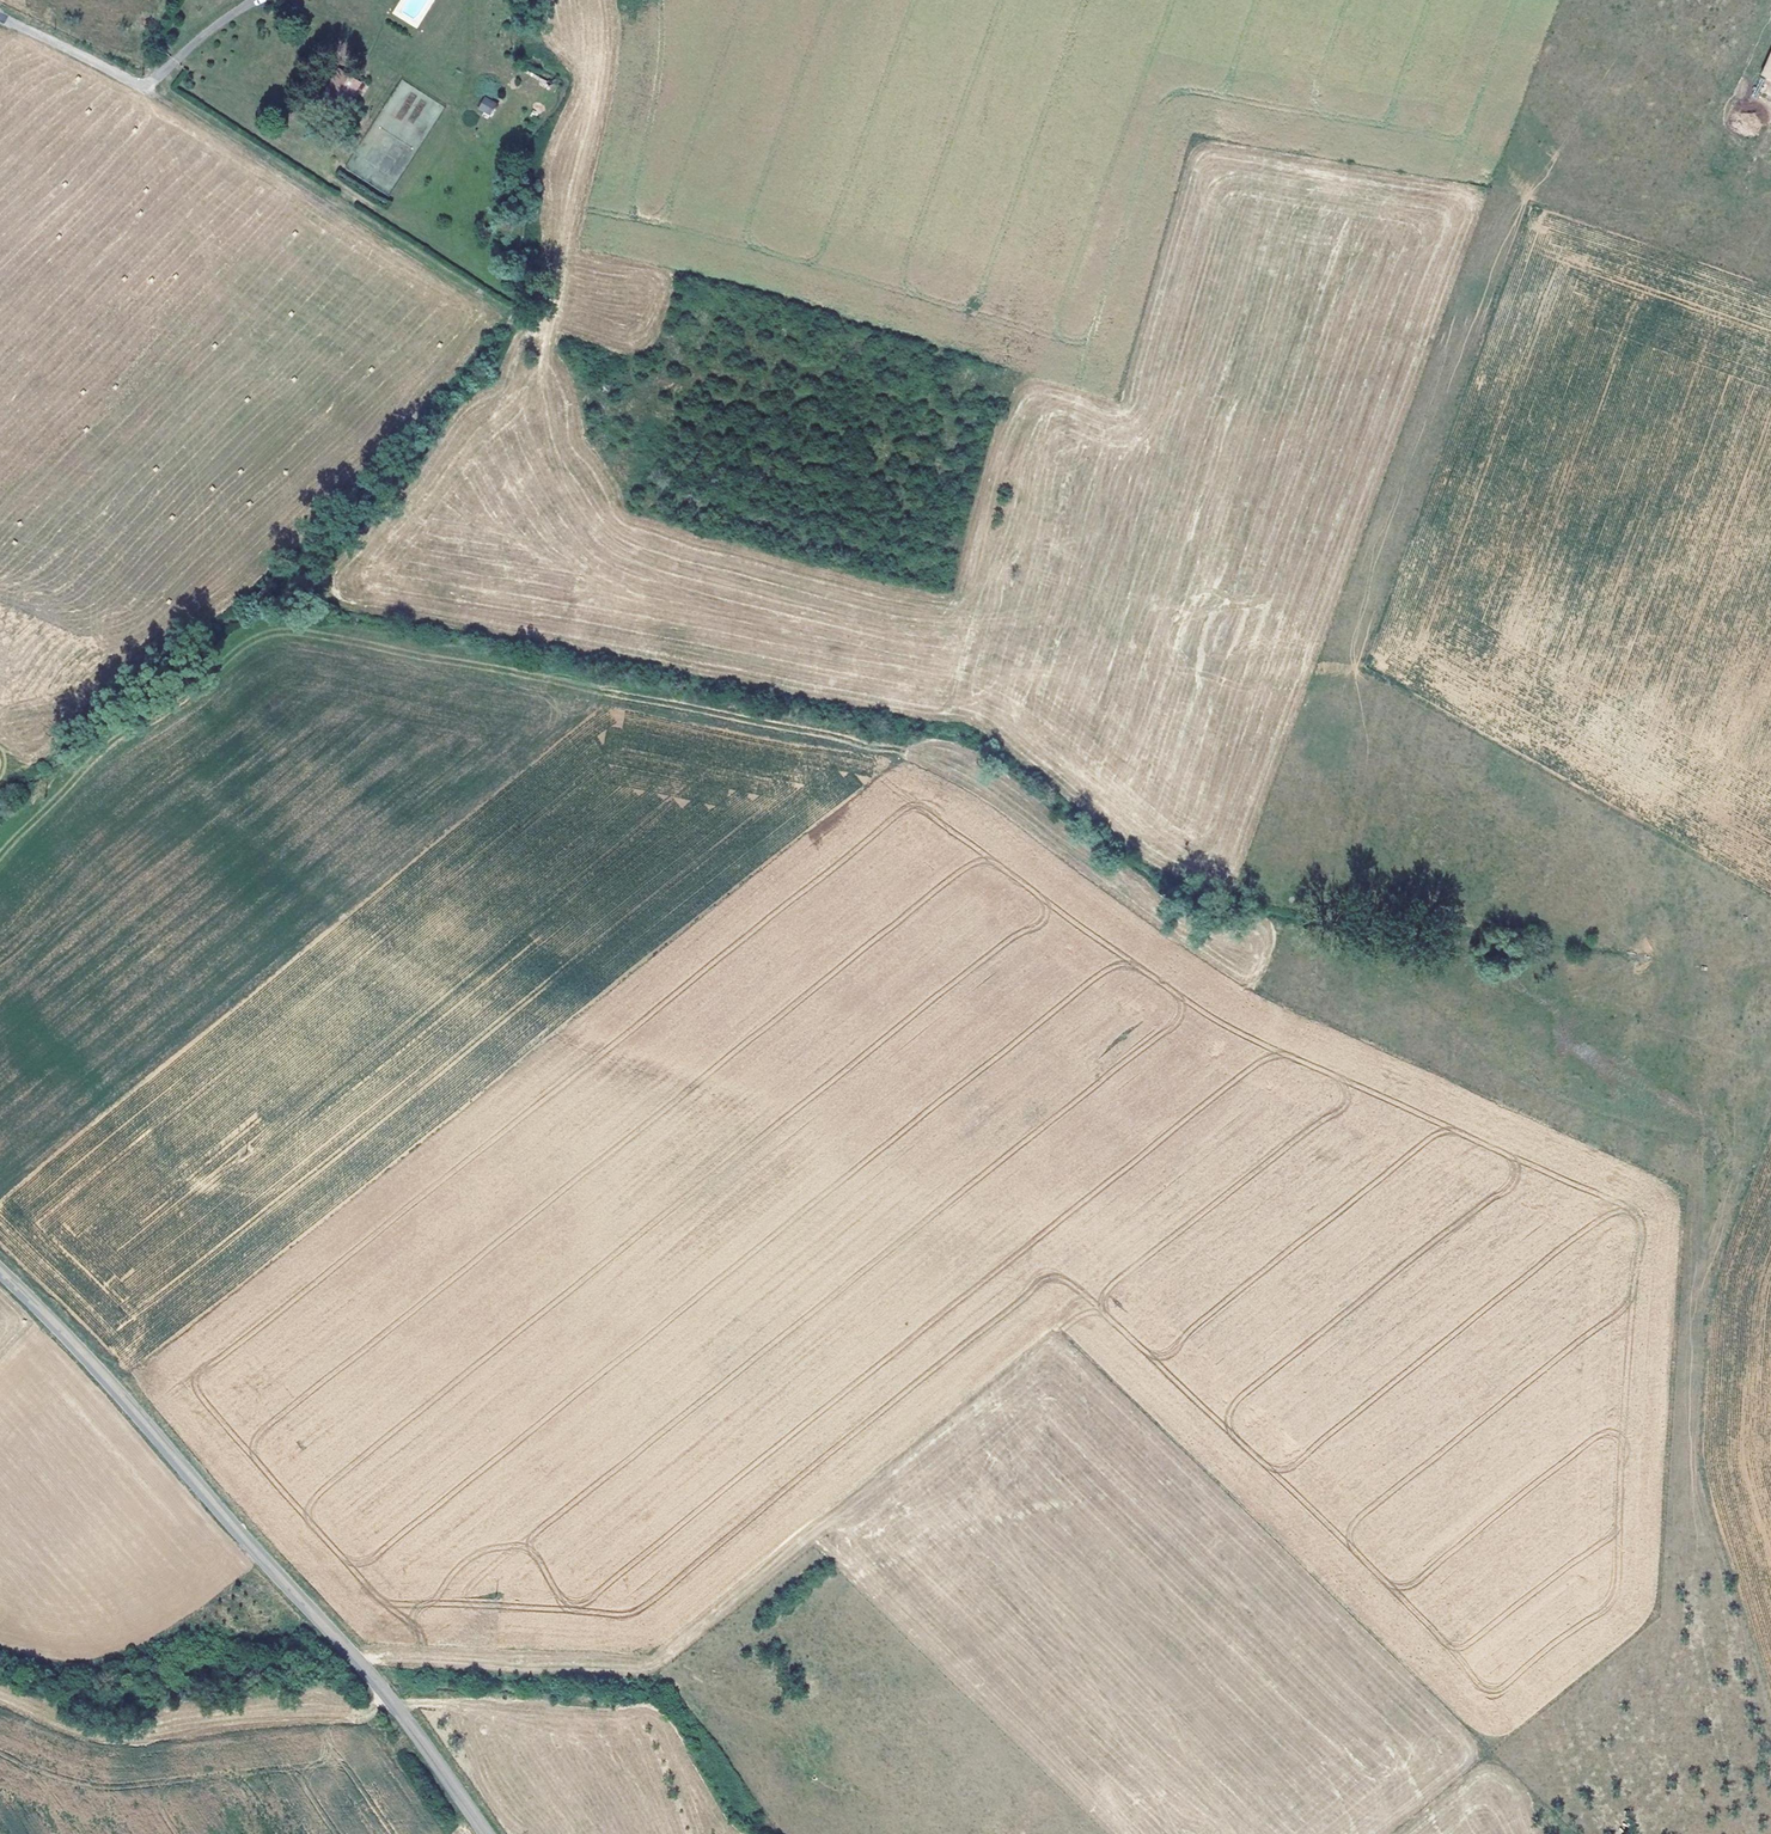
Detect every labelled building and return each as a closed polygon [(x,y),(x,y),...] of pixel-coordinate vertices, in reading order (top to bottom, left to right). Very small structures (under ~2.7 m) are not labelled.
[(1762,74),(1770,78),(1770,53),(1762,74)] [(360,82),(340,70),(323,97),(321,96),(318,102),(335,113),(341,112),(346,104),(348,106),(354,97),(351,96),(360,82)] [(498,105),(488,99),(482,109),(486,111),(483,115),(487,117),(490,113),(493,115),(498,105)]
